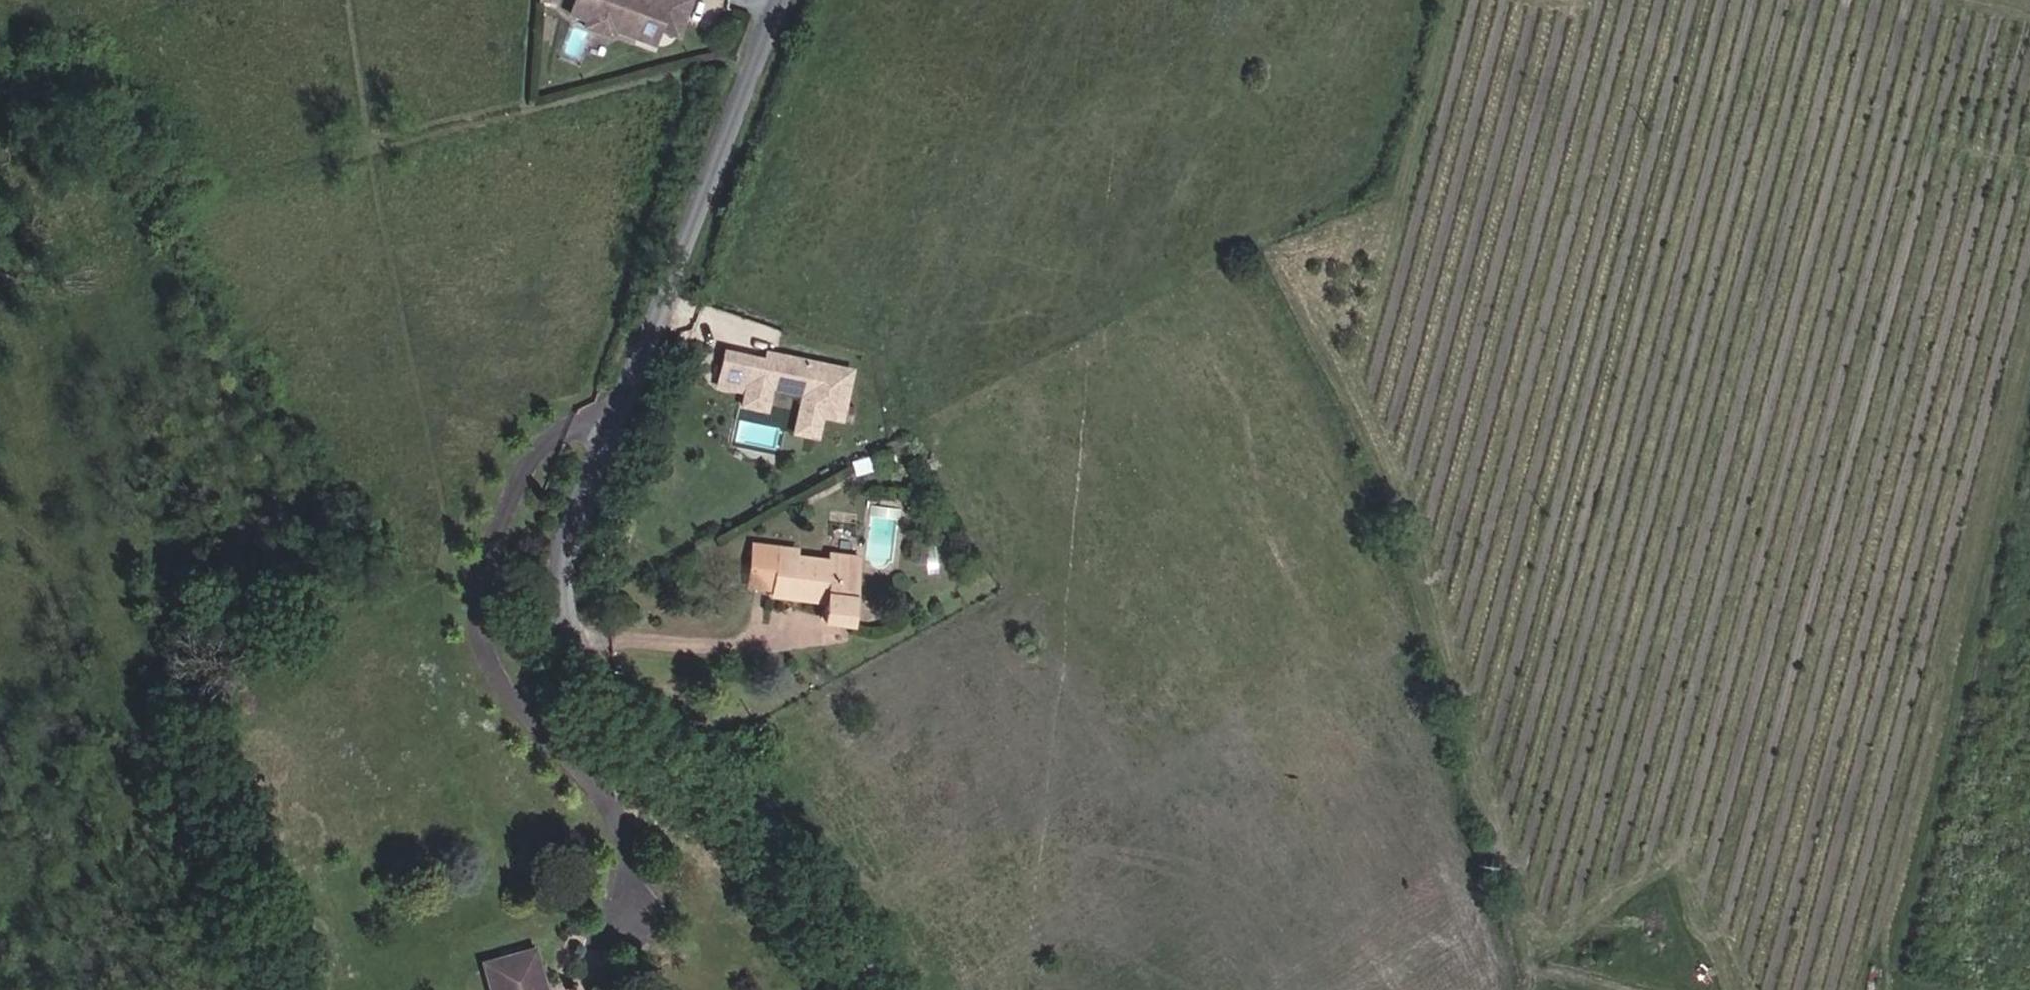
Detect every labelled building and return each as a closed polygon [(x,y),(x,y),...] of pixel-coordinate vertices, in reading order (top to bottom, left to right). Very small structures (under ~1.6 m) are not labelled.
[(672,0),(575,0),(571,14),(584,18),(588,7),(614,17),(610,29),(655,45),(661,30),(672,0)] [(693,0),(672,0),(661,30),(679,37),(693,0)] [(607,38),(610,29),(614,17),(588,7),(584,18),(580,29),(607,38)] [(829,425),(847,380),(810,366),(812,363),(779,350),(776,357),(766,353),(727,338),(715,370),(741,380),(762,389),(766,380),(796,392),(781,429),(802,438),(811,417),(829,425)] [(776,357),(779,350),(769,346),(766,353),(776,357)] [(757,402),(762,389),(741,380),(736,394),(757,402)] [(854,475),(872,471),(870,460),(852,464),(854,475)] [(824,623),(847,625),(855,558),(829,555),(828,563),(793,559),(794,551),(753,545),(748,587),(775,590),(774,596),(827,603),(824,623)] [(531,949),(483,963),(491,989),(542,989),(531,949)]
